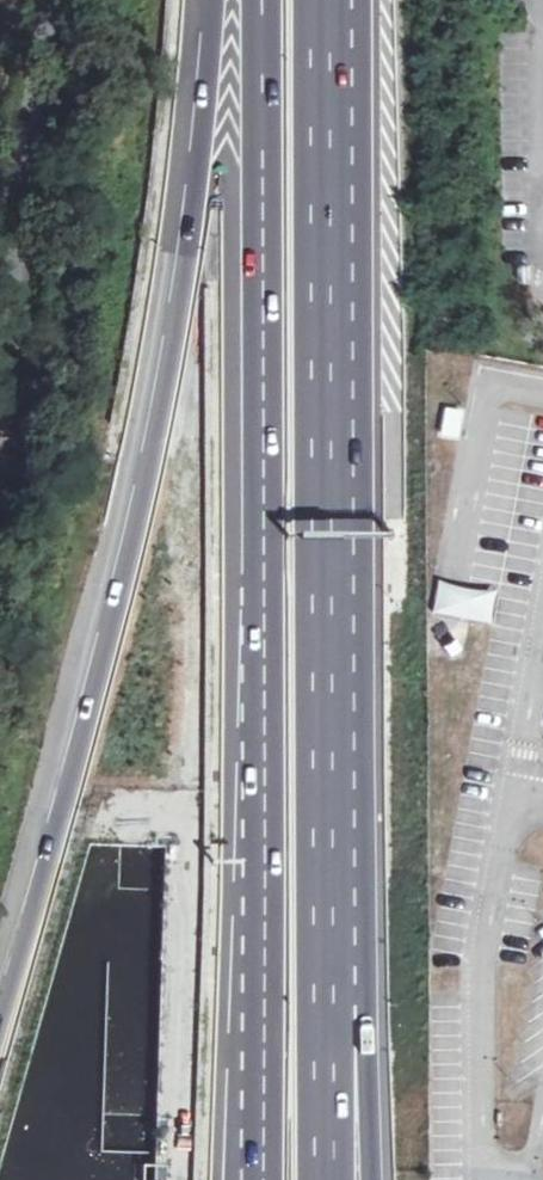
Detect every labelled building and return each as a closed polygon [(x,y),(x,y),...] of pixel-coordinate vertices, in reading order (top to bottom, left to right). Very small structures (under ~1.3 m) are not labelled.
[(443,408),(440,437),(460,439),(463,410),(443,408)]
